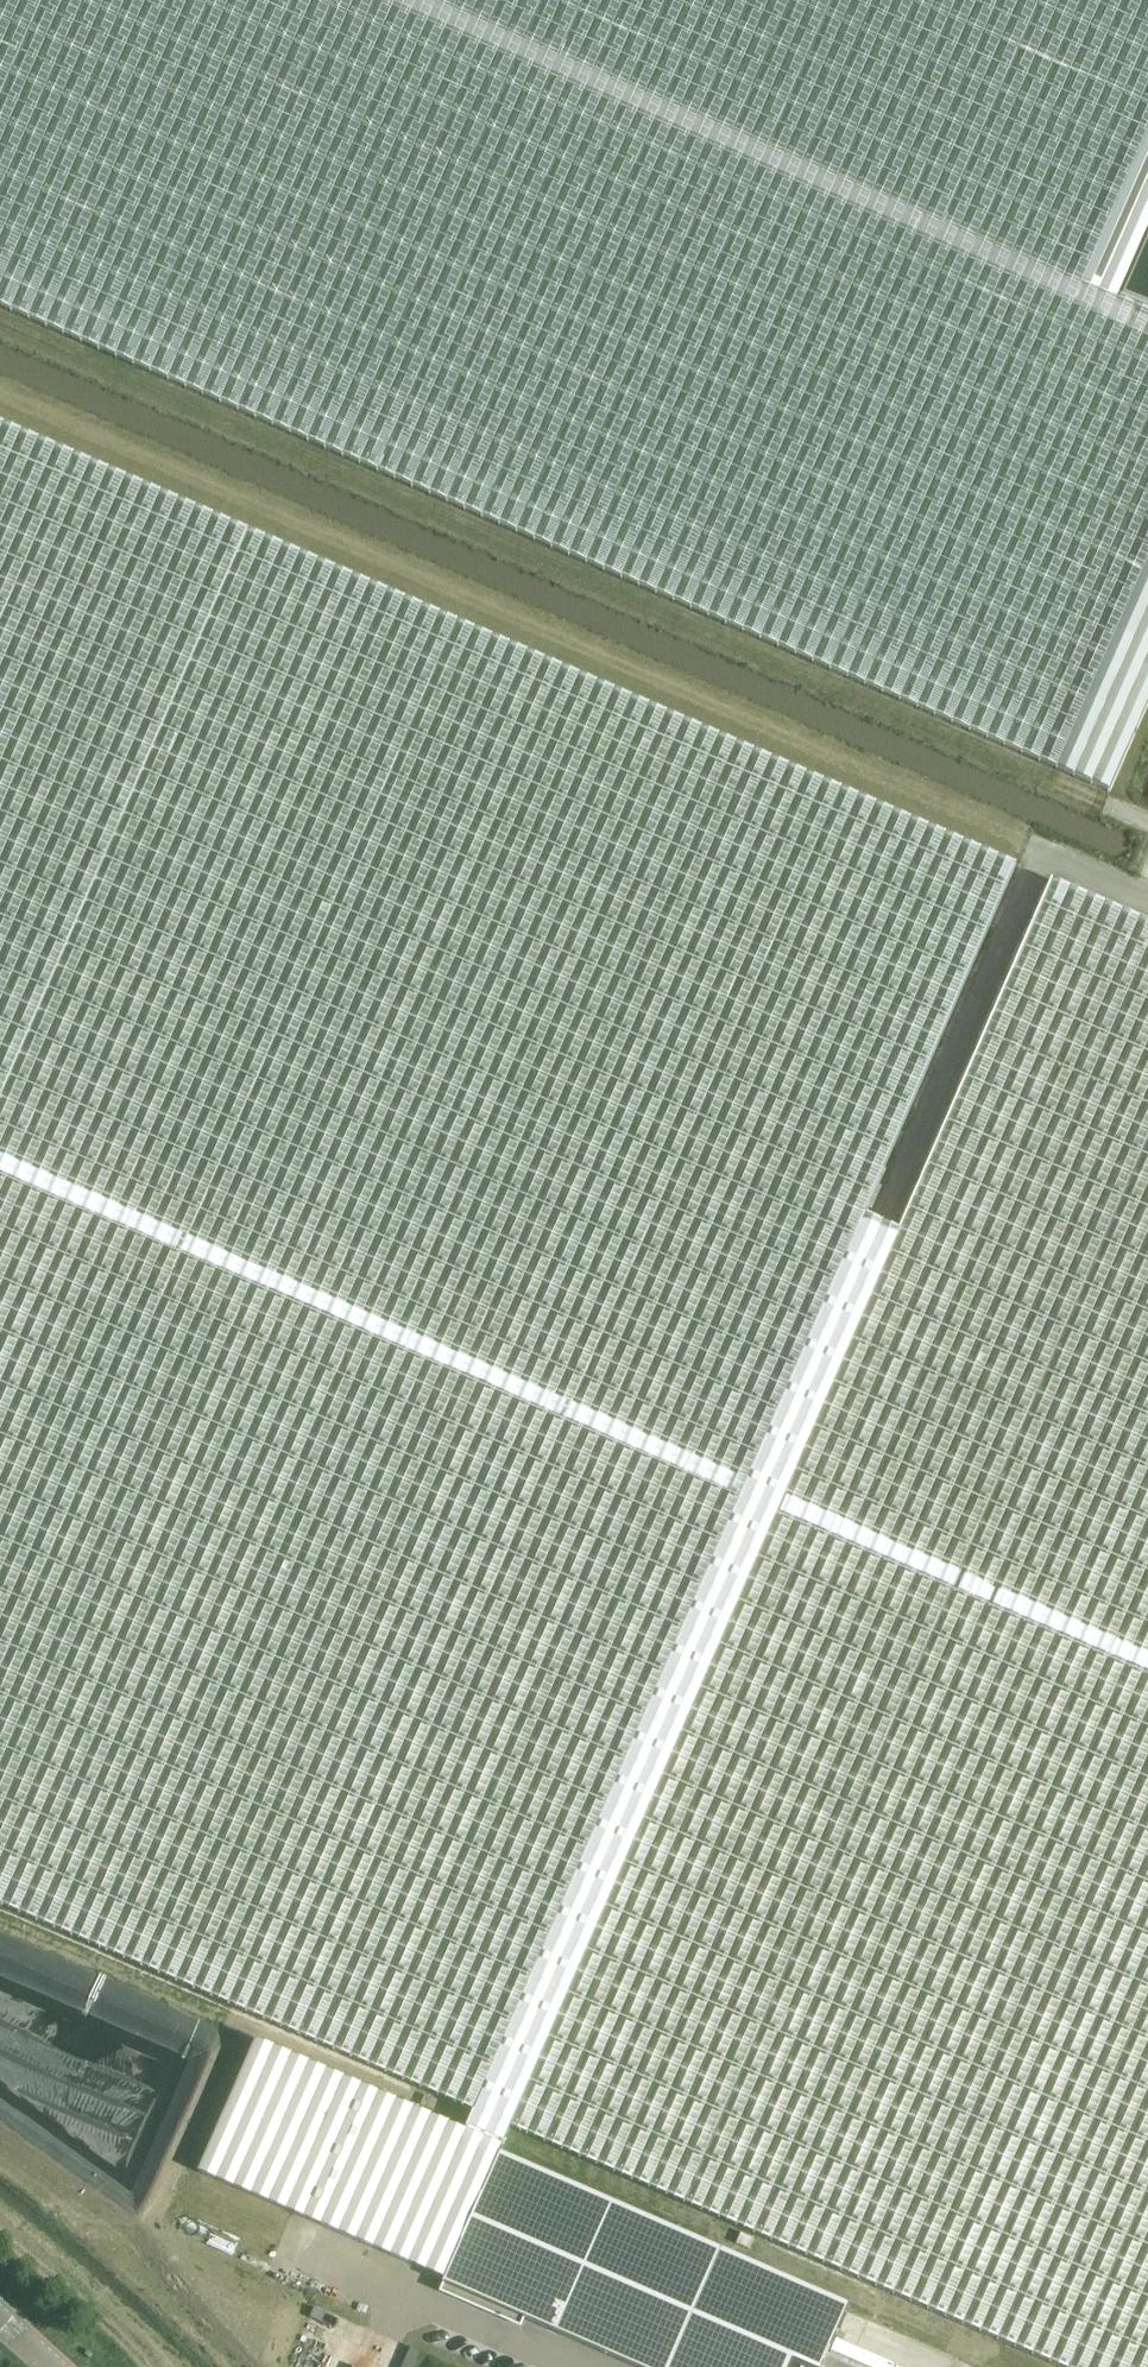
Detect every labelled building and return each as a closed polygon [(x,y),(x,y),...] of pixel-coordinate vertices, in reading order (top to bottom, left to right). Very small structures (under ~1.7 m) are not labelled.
[(1110,794),(1113,787),(1147,708),(1147,0),(0,0),(0,308),(1110,794)] [(900,1231),(865,1216),(1016,868),(0,425),(0,1906),(474,2112),(508,2127),(900,1231)] [(1051,883),(900,1231),(508,2127),(615,2173),(1060,2366),(1147,2366),(1147,925),(1051,883)] [(474,2112),(466,2132),(256,2040),(199,2173),(445,2280),(440,2293),(521,2329),(525,2320),(632,2366),(822,2366),(849,2306),(603,2199),(615,2173),(508,2127),(474,2112)]
